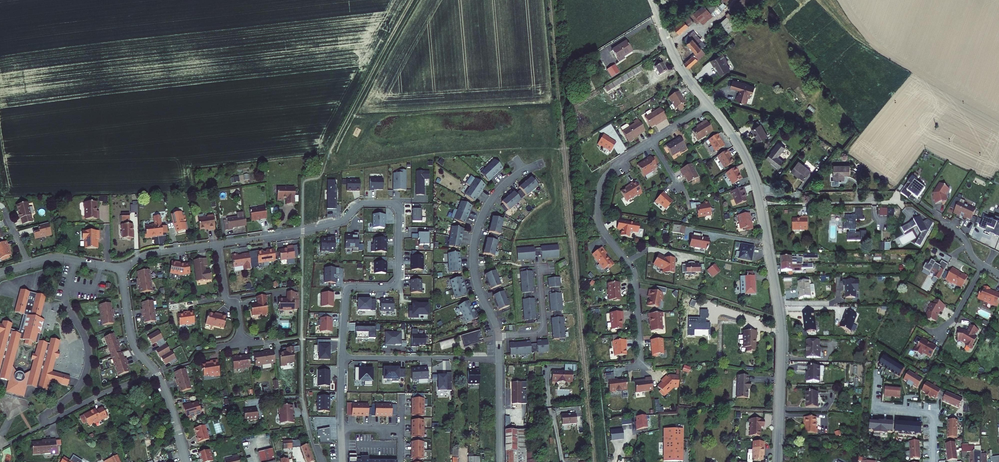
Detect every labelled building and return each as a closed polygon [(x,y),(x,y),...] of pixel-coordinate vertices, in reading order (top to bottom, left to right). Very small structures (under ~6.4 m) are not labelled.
[(711,12),(725,1),(724,0),(709,0),(704,4),(711,12)] [(732,21),(756,0),(740,0),(737,3),(741,7),(735,12),(732,9),(729,12),(731,13),(727,16),(732,21)] [(700,18),(703,22),(713,14),(711,12),(704,4),(695,12),(700,18)] [(676,28),(682,34),(700,18),(695,12),(676,28)] [(722,21),(730,30),(735,25),(732,21),(727,16),(722,21)] [(685,63),(688,68),(711,49),(707,44),(711,41),(699,27),(685,39),(697,52),(685,63)] [(627,39),(613,47),(620,58),(625,55),(624,53),(633,48),(627,39)] [(725,54),(713,61),(716,68),(719,66),(721,70),(721,71),(723,75),(732,70),(732,68),(730,63),(730,62),(725,54)] [(661,58),(654,63),(660,74),(668,69),(661,58)] [(642,66),(611,85),(614,89),(644,71),(642,66)] [(737,99),(747,102),(749,97),(750,97),(752,92),(754,92),(756,86),(751,85),(751,84),(738,80),(734,79),(732,86),(741,89),(740,94),(739,94),(737,99)] [(685,110),(682,105),(687,103),(685,99),(685,100),(682,99),(682,98),(683,97),(679,91),(673,94),(674,95),(669,98),(671,101),(676,109),(677,108),(680,113),(685,110)] [(660,124),(667,119),(661,109),(645,118),(651,128),(660,122),(660,124)] [(634,140),(633,138),(645,131),(639,120),(634,123),(635,124),(622,132),(629,143),(634,140)] [(701,127),(693,132),(699,141),(714,132),(707,121),(700,126),(701,127)] [(758,123),(752,127),(754,130),(753,131),(761,143),(769,138),(762,126),(760,126),(758,123)] [(604,146),(611,151),(616,143),(609,138),(610,137),(604,133),(598,143),(604,147),(604,146)] [(726,147),(719,135),(707,142),(709,146),(711,144),(717,153),(726,147)] [(680,149),(681,150),(687,146),(680,136),(675,139),(667,144),(672,154),(680,149)] [(781,141),(767,158),(780,167),(786,160),(779,155),(787,145),(781,141)] [(728,150),(717,157),(724,168),(733,163),(728,155),(730,154),(728,150)] [(644,176),(655,170),(654,168),(657,166),(656,164),(652,158),(651,156),(647,158),(648,159),(638,165),(644,176)] [(800,159),(792,169),(798,173),(800,171),(805,176),(812,168),(800,159)] [(503,168),(496,160),(489,166),(497,175),(500,173),(499,172),(503,168)] [(688,183),(698,178),(691,164),(680,170),(683,177),(685,176),(688,183)] [(850,165),(835,165),(835,185),(841,185),(841,179),(845,179),(845,173),(851,173),(850,165)] [(497,175),(489,166),(482,173),(489,181),(494,177),(494,178),(497,175)] [(736,166),(726,173),(733,183),(741,178),(738,172),(739,171),(736,166)] [(405,191),(405,171),(399,171),(399,174),(393,174),(393,191),(405,191)] [(429,172),(416,172),(416,196),(424,196),(424,180),(429,180),(429,172)] [(531,177),(520,187),(521,189),(526,194),(527,195),(539,185),(538,184),(533,179),(531,177)] [(383,190),(383,179),(370,179),(370,191),(374,191),(374,190),(383,190)] [(486,185),(477,179),(471,187),(482,194),(484,190),(483,190),(486,185)] [(925,187),(915,180),(911,186),(907,184),(901,193),(908,199),(911,195),(917,198),(925,187)] [(347,192),(352,192),(352,191),(354,191),(354,192),(360,192),(360,181),(347,181),(347,192)] [(638,195),(642,193),(635,181),(631,183),(631,184),(628,186),(620,191),(626,200),(637,194),(638,195)] [(952,189),(943,183),(937,193),(937,195),(936,196),(938,204),(945,202),(945,204),(947,204),(950,199),(949,194),(948,194),(952,189)] [(745,186),(733,190),(738,205),(748,201),(745,194),(747,193),(745,186)] [(288,205),(297,205),(297,187),(289,187),(289,188),(279,188),(279,201),(285,201),(285,199),(289,199),(288,205)] [(482,194),(471,187),(466,195),(475,201),(478,196),(480,197),(482,194)] [(514,191),(503,202),(504,203),(509,209),(510,210),(522,200),(521,199),(516,193),(514,191)] [(666,209),(672,202),(665,195),(666,195),(663,192),(655,201),(658,204),(659,203),(666,209)] [(968,220),(972,222),(975,216),(978,210),(970,206),(970,208),(967,206),(966,204),(968,201),(963,199),(962,202),(961,202),(956,212),(963,215),(966,216),(966,217),(969,218),(968,220)] [(24,225),(34,222),(28,200),(17,203),(18,209),(19,208),(21,214),(20,214),(21,219),(22,218),(24,225)] [(473,205),(462,201),(459,210),(470,215),(472,211),(471,211),(473,205)] [(697,218),(710,214),(707,201),(702,203),(702,205),(699,205),(694,206),(697,218)] [(87,219),(101,218),(100,211),(98,211),(98,208),(98,202),(87,202),(87,203),(86,204),(86,208),(87,209),(87,219)] [(261,219),(268,218),(267,206),(264,206),(263,205),(260,206),(259,207),(251,208),(253,221),(259,220),(258,219),(260,218),(261,219)] [(412,210),(412,223),(422,223),(422,210),(412,210)] [(470,215),(459,210),(455,219),(466,223),(468,218),(469,219),(470,215)] [(187,229),(189,229),(187,216),(184,217),(183,213),(181,211),(174,213),(175,220),(176,220),(178,231),(182,230),(183,232),(187,231),(187,229)] [(855,218),(846,218),(846,224),(843,224),(843,231),(847,230),(847,234),(846,234),(846,242),(863,242),(863,234),(857,234),(856,223),(862,223),(865,220),(862,217),(862,211),(855,211),(855,218)] [(233,228),(247,226),(245,216),(244,216),(244,213),(236,214),(236,217),(227,219),(228,220),(225,221),(226,231),(233,230),(233,228)] [(751,214),(738,216),(739,223),(741,223),(742,229),(746,229),(747,232),(754,230),(751,214)] [(800,216),(791,217),(792,228),(808,227),(807,214),(800,214),(800,216)] [(165,235),(165,233),(164,226),(162,215),(156,216),(157,223),(154,224),(153,225),(147,226),(148,232),(147,234),(147,238),(153,237),(154,237),(154,236),(155,236),(160,235),(160,236),(165,235)] [(209,230),(216,229),(213,215),(208,216),(208,217),(199,219),(200,230),(208,228),(209,230)] [(386,220),(386,215),(373,215),(373,229),(384,229),(384,220),(386,220)] [(501,234),(505,219),(503,218),(496,217),(494,216),(490,231),(492,232),(500,234),(501,234)] [(923,224),(920,218),(900,228),(904,234),(914,228),(920,235),(914,245),(920,248),(933,223),(927,220),(923,224)] [(994,222),(985,218),(981,227),(987,230),(986,232),(998,237),(998,221),(995,219),(994,222)] [(631,223),(617,221),(616,229),(621,230),(620,236),(628,237),(628,233),(630,234),(633,232),(637,232),(639,225),(635,224),(635,223),(631,223)] [(48,237),(53,235),(50,223),(39,226),(41,231),(35,233),(36,239),(48,236),(48,237)] [(133,238),(135,238),(135,231),(133,231),(133,228),(134,228),(134,224),(123,224),(123,230),(124,230),(124,238),(129,238),(130,239),(132,239),(133,238)] [(671,224),(670,231),(685,234),(686,226),(671,224)] [(464,228),(453,227),(452,236),(464,238),(465,234),(464,234),(464,228)] [(99,239),(101,239),(101,230),(84,231),(84,239),(86,239),(87,248),(100,248),(100,242),(99,242),(99,239)] [(359,252),(359,233),(354,233),(354,236),(345,236),(345,249),(353,249),(353,252),(359,252)] [(429,234),(419,234),(419,235),(419,239),(419,240),(420,240),(420,246),(429,246),(429,234)] [(464,238),(452,236),(450,246),(461,248),(462,242),(464,242),(464,238)] [(693,236),(691,247),(709,250),(711,239),(704,238),(696,237),(693,236)] [(335,253),(335,238),(331,238),(331,239),(321,239),(321,252),(330,252),(330,253),(335,253)] [(496,256),(499,241),(498,240),(491,238),(488,238),(485,253),(487,254),(494,255),(496,256)] [(388,239),(375,239),(375,241),(373,241),(373,245),(371,245),(371,253),(374,253),(386,253),(386,243),(388,243),(388,239)] [(11,255),(8,248),(10,247),(7,242),(0,245),(0,260),(2,259),(3,261),(11,258),(10,256),(11,255)] [(754,246),(741,243),(738,259),(751,262),(754,246)] [(543,254),(543,257),(561,255),(560,244),(542,246),(542,247),(543,254)] [(295,258),(293,246),(287,247),(287,249),(279,250),(281,260),(287,259),(288,263),(295,262),(295,258)] [(518,248),(519,259),(537,258),(536,255),(536,248),(536,247),(518,248)] [(606,254),(601,248),(592,255),(604,270),(608,266),(610,268),(614,265),(611,260),(609,261),(605,255),(606,254)] [(258,263),(276,261),(274,249),(266,250),(267,251),(263,252),(263,251),(257,252),(258,263)] [(244,270),(252,269),(249,253),(242,254),(242,255),(238,256),(238,254),(232,255),(234,267),(244,266),(244,270)] [(462,259),(461,253),(450,253),(451,263),(463,262),(463,259),(462,259)] [(676,273),(676,262),(669,262),(668,259),(665,258),(658,255),(654,265),(659,267),(660,268),(665,270),(665,273),(666,275),(669,275),(671,273),(676,273)] [(424,271),(424,257),(413,257),(413,262),(413,265),(413,271),(424,271)] [(196,283),(211,281),(210,271),(205,272),(205,268),(207,268),(206,260),(193,262),(196,283)] [(463,266),(463,262),(451,263),(451,273),(462,272),(462,266),(463,266)] [(689,264),(683,264),(683,273),(685,273),(685,274),(687,274),(688,275),(689,275),(690,275),(691,275),(692,275),(694,275),(695,274),(696,274),(696,272),(700,272),(700,264),(695,264),(695,263),(694,262),(692,262),(691,262),(690,262),(689,263),(689,264)] [(183,276),(190,275),(188,265),(184,265),(176,264),(177,264),(171,263),(170,275),(183,276)] [(387,267),(387,263),(376,263),(376,274),(386,274),(386,267),(387,267)] [(942,281),(951,265),(948,263),(945,268),(944,268),(944,269),(941,267),(942,265),(937,263),(936,266),(930,263),(926,270),(933,274),(933,273),(938,275),(936,278),(942,281)] [(714,265),(707,269),(712,277),(719,272),(714,265)] [(965,288),(971,277),(967,275),(965,275),(961,273),(962,272),(955,268),(949,280),(951,281),(952,283),(954,284),(955,283),(960,286),(961,286),(965,288)] [(340,269),(325,269),(325,284),(336,284),(336,276),(340,276),(340,269)] [(143,293),(155,291),(151,270),(140,272),(141,279),(139,280),(140,287),(142,286),(143,293)] [(535,275),(534,270),(531,271),(524,271),(523,272),(524,292),(526,292),(533,291),(536,291),(536,287),(535,287),(534,275),(535,275)] [(503,285),(497,271),(496,271),(489,274),(487,275),(493,289),(495,288),(501,286),(503,285)] [(550,277),(551,286),(554,286),(561,285),(562,285),(561,276),(550,277)] [(755,276),(743,277),(744,281),(740,281),(741,295),(756,294),(755,276)] [(465,283),(463,277),(452,280),(455,290),(467,286),(466,283),(465,283)] [(807,277),(798,279),(800,295),(810,293),(807,277)] [(859,280),(848,279),(848,298),(859,297),(859,280)] [(423,294),(423,281),(412,281),(412,285),(412,294),(423,294)] [(620,281),(609,282),(609,288),(608,288),(609,293),(609,294),(610,299),(616,298),(617,299),(620,299),(621,298),(621,291),(620,291),(619,287),(621,287),(620,281)] [(468,290),(467,286),(455,290),(458,299),(468,296),(467,290),(468,290)] [(998,291),(997,293),(993,292),(993,290),(993,289),(992,289),(992,288),(987,287),(986,291),(985,291),(983,292),(981,297),(985,299),(986,301),(990,303),(991,303),(991,304),(994,305),(996,304),(996,303),(998,304),(998,305),(998,292),(998,291)] [(664,290),(651,288),(649,295),(651,295),(651,298),(650,298),(649,304),(655,305),(655,304),(659,305),(660,304),(662,298),(663,298),(664,293),(663,293),(664,290)] [(47,379),(48,379),(49,379),(50,378),(51,377),(51,376),(51,375),(52,371),(56,357),(58,358),(60,352),(58,351),(60,341),(51,338),(50,343),(42,341),(39,340),(44,319),(40,318),(44,302),(46,296),(40,294),(21,289),(18,298),(15,311),(24,314),(21,322),(19,330),(11,328),(12,323),(3,321),(2,324),(0,323),(0,365),(3,363),(8,373),(0,378),(9,380),(12,381),(10,389),(22,392),(24,384),(38,376),(39,379),(42,377),(43,378),(44,379),(45,379),(46,379),(47,379)] [(511,306),(506,291),(503,292),(497,295),(495,296),(501,310),(504,309),(511,306)] [(295,293),(295,292),(288,292),(287,299),(279,299),(279,305),(280,305),(280,311),(294,311),(294,310),(299,310),(300,293),(295,293)] [(552,293),(554,310),(557,310),(564,309),(563,292),(562,292),(554,292),(552,293)] [(335,294),(324,294),(324,308),(334,308),(334,299),(335,299),(335,294)] [(262,315),(268,314),(266,303),(267,302),(267,299),(266,299),(265,295),(258,297),(259,304),(251,305),(252,315),(262,314),(262,315)] [(537,302),(537,298),(534,298),(526,299),(525,299),(527,320),(528,319),(536,319),(539,318),(539,314),(538,314),(536,302),(537,302)] [(375,300),(357,300),(357,312),(374,313),(375,300)] [(149,324),(159,322),(155,301),(145,303),(146,310),(144,310),(146,317),(148,317),(149,324)] [(386,301),(382,301),(382,312),(391,312),(391,301),(386,301)] [(473,306),(470,301),(461,306),(465,314),(476,309),(474,305),(473,306)] [(945,313),(949,306),(938,301),(936,305),(934,304),(932,307),(933,309),(930,313),(930,316),(929,321),(938,323),(939,317),(941,316),(943,312),(945,313)] [(114,317),(116,317),(114,310),(113,310),(111,304),(101,305),(105,326),(115,324),(114,317)] [(420,305),(414,305),(414,307),(410,307),(410,319),(420,319),(420,316),(430,316),(430,306),(420,306),(420,305)] [(478,312),(476,309),(465,314),(470,323),(480,318),(477,313),(478,312)] [(813,309),(803,311),(806,329),(816,327),(813,309)] [(193,323),(197,322),(195,310),(191,311),(191,312),(180,314),(182,324),(189,323),(190,324),(193,324),(193,323)] [(624,318),(624,310),(611,311),(612,328),(623,327),(622,318),(624,318)] [(664,311),(649,312),(649,317),(651,316),(652,329),(663,329),(662,316),(664,316),(664,311)] [(708,311),(700,311),(700,317),(688,317),(687,336),(694,336),(694,330),(710,330),(710,323),(705,323),(705,319),(708,319),(708,311)] [(859,315),(848,311),(841,327),(852,331),(859,315)] [(206,324),(224,328),(227,316),(218,314),(218,315),(208,313),(206,324)] [(556,333),(556,337),(568,336),(566,316),(565,316),(558,316),(554,317),(555,321),(556,321),(557,333),(556,333)] [(334,324),(334,319),(326,319),(322,319),(322,321),(320,321),(320,327),(322,327),(322,333),(333,333),(333,324),(334,324)] [(981,330),(974,326),(970,332),(967,332),(967,331),(966,330),(960,330),(960,338),(961,338),(960,341),(966,342),(967,343),(970,345),(969,347),(973,349),(974,348),(980,338),(977,337),(979,333),(981,330)] [(758,343),(756,342),(756,337),(759,337),(759,330),(745,330),(745,334),(744,335),(744,338),(745,339),(745,346),(748,346),(748,351),(754,351),(754,350),(758,350),(758,343)] [(483,342),(480,331),(460,337),(464,348),(483,342)] [(167,351),(169,349),(159,334),(157,336),(155,333),(147,338),(152,345),(156,343),(160,348),(156,351),(160,358),(161,358),(166,365),(170,362),(172,365),(179,361),(174,353),(170,356),(167,351)] [(126,357),(124,358),(122,352),(120,353),(118,347),(120,346),(117,339),(115,340),(113,334),(104,337),(120,375),(129,371),(127,365),(129,364),(126,357)] [(403,346),(403,334),(391,334),(391,336),(387,336),(387,346),(397,345),(397,346),(403,346)] [(427,337),(413,337),(413,349),(417,349),(417,348),(427,348),(427,337)] [(627,346),(627,338),(613,339),(614,347),(614,346),(615,354),(627,354),(626,349),(626,348),(626,346),(627,346)] [(662,338),(651,338),(652,345),(652,349),(652,355),(658,354),(658,353),(664,352),(663,348),(664,348),(664,347),(663,341),(662,341),(662,338)] [(928,341),(923,338),(919,346),(918,346),(915,351),(921,355),(922,354),(923,353),(932,357),(938,347),(931,343),(931,344),(928,343),(929,342),(929,341),(928,341)] [(552,350),(551,339),(545,340),(544,339),(540,339),(541,342),(541,350),(541,351),(552,350)] [(809,339),(809,356),(822,357),(822,352),(823,352),(823,347),(822,347),(822,340),(809,339)] [(534,343),(534,340),(530,340),(530,341),(517,342),(517,341),(513,342),(514,354),(535,352),(535,350),(534,343)] [(300,352),(299,346),(287,348),(287,352),(279,353),(281,366),(287,365),(287,363),(291,363),(291,362),(295,361),(294,357),(295,357),(294,353),(300,352)] [(333,353),(333,348),(319,348),(319,355),(320,355),(320,363),(331,363),(331,353),(333,353)] [(272,363),(275,362),(274,350),(264,352),(264,355),(263,355),(262,355),(262,354),(261,354),(261,353),(254,354),(256,366),(257,367),(261,366),(262,365),(271,364),(272,363)] [(249,368),(251,367),(249,355),(243,356),(242,357),(242,358),(239,358),(239,356),(232,357),(234,369),(244,367),(244,369),(249,369),(249,368)] [(904,369),(884,356),(878,364),(882,366),(880,370),(892,378),(894,375),(898,377),(904,369)] [(217,375),(222,375),(220,359),(213,360),(213,362),(211,362),(211,363),(203,364),(204,369),(205,369),(206,375),(212,374),(212,375),(217,375)] [(8,373),(3,363),(0,365),(0,378),(8,373)] [(807,375),(807,382),(819,382),(820,377),(823,377),(823,373),(824,371),(824,367),(810,367),(809,375),(807,375)] [(425,370),(414,371),(415,382),(431,381),(430,369),(425,369),(425,370)] [(181,392),(191,389),(185,370),(175,373),(177,379),(175,380),(177,387),(179,386),(181,392)] [(374,388),(374,370),(368,370),(368,372),(362,372),(362,370),(357,370),(357,384),(366,384),(366,388),(374,388)] [(407,379),(407,371),(401,371),(401,370),(386,370),(386,381),(394,381),(394,383),(401,383),(401,379),(407,379)] [(479,385),(479,370),(468,370),(469,386),(479,385)] [(50,378),(49,379),(48,379),(47,379),(46,379),(45,379),(44,379),(43,378),(42,377),(39,379),(38,376),(24,384),(22,392),(10,389),(12,381),(9,380),(6,391),(18,395),(24,396),(27,385),(47,390),(50,381),(62,384),(64,375),(52,371),(51,375),(51,376),(51,377),(50,378)] [(621,389),(627,388),(626,378),(618,379),(617,380),(616,380),(616,378),(615,378),(613,371),(605,372),(606,381),(608,380),(609,387),(612,387),(612,389),(616,389),(617,390),(618,390),(619,390),(620,389),(621,389)] [(921,380),(908,371),(902,380),(906,383),(905,384),(910,388),(911,386),(915,389),(921,380)] [(738,373),(737,396),(746,396),(747,387),(749,387),(749,381),(747,380),(747,373),(738,373)] [(332,378),(332,374),(320,374),(320,389),(332,389),(332,383),(331,383),(331,378),(332,378)] [(452,392),(452,374),(445,374),(446,376),(438,376),(438,392),(452,392)] [(62,384),(68,385),(70,376),(64,375),(62,384)] [(673,387),(678,387),(679,375),(669,375),(667,376),(666,375),(661,380),(662,381),(657,386),(660,389),(659,390),(663,395),(667,391),(673,387)] [(652,390),(651,377),(645,378),(645,381),(641,381),(641,380),(634,381),(636,392),(652,390)] [(939,390),(925,382),(920,391),(925,394),(924,395),(930,398),(930,397),(935,399),(939,390)] [(526,383),(511,383),(511,406),(526,406),(526,383)] [(962,399),(945,392),(941,401),(957,408),(962,399)] [(806,399),(806,408),(817,408),(818,393),(809,393),(809,399),(806,399)] [(424,400),(424,395),(415,395),(415,409),(427,409),(426,400),(424,400)] [(332,399),(320,400),(320,415),(332,415),(332,408),(331,408),(331,405),(332,405),(332,399)] [(186,419),(201,414),(197,404),(193,405),(192,407),(191,406),(190,405),(182,407),(186,419)] [(295,404),(280,405),(281,413),(282,412),(282,422),(296,421),(296,415),(294,415),(294,413),(295,413),(295,404)] [(354,418),(362,418),(362,407),(354,407),(354,418)] [(362,407),(362,418),(371,418),(371,407),(362,407)] [(386,407),(374,407),(374,418),(386,418),(386,407)] [(386,407),(386,418),(394,418),(394,408),(394,407),(386,407)] [(96,411),(84,417),(90,427),(95,424),(96,425),(108,418),(103,409),(97,412),(96,411)] [(246,411),(248,423),(261,420),(259,409),(246,411)] [(427,409),(415,409),(415,417),(427,417),(427,409)] [(647,415),(637,416),(638,424),(637,424),(637,429),(648,428),(647,415)] [(804,418),(804,425),(806,425),(805,433),(817,433),(817,428),(815,428),(815,419),(804,418)] [(751,425),(751,435),(761,436),(761,426),(765,426),(765,419),(762,419),(752,419),(752,425),(751,425)] [(893,422),(878,421),(878,422),(869,422),(868,431),(873,431),(873,436),(887,438),(887,432),(892,433),(893,422)] [(947,438),(957,438),(957,421),(947,421),(947,438)] [(415,422),(415,431),(427,431),(427,422),(415,422)] [(921,424),(895,422),(894,432),(898,433),(898,438),(916,439),(917,434),(920,435),(921,424)] [(196,439),(197,443),(209,440),(205,427),(204,426),(195,429),(195,430),(197,438),(196,439)] [(664,426),(664,458),(674,458),(674,461),(679,461),(679,458),(683,458),(683,426),(664,426)] [(623,428),(612,429),(613,438),(623,437),(623,428)] [(518,429),(507,429),(507,449),(518,449),(518,429)] [(529,429),(518,429),(518,449),(529,450),(529,429)] [(332,431),(320,434),(320,441),(322,441),(323,447),(333,447),(332,431)] [(427,431),(415,431),(415,439),(427,439),(427,431)] [(34,442),(35,454),(53,453),(53,455),(59,454),(58,445),(58,440),(52,440),(52,441),(34,442)] [(910,459),(920,458),(919,441),(909,442),(910,459)] [(955,443),(945,444),(948,461),(957,460),(955,443)] [(306,461),(310,461),(314,460),(307,444),(300,447),(306,461)] [(415,444),(415,452),(427,452),(427,444),(415,444)] [(970,448),(970,453),(970,461),(981,461),(981,452),(981,447),(970,448)] [(260,461),(275,461),(272,448),(258,452),(260,461)] [(764,453),(764,448),(752,448),(752,460),(763,460),(763,453),(764,453)] [(529,450),(518,449),(507,449),(507,461),(529,461),(529,450)] [(200,461),(209,461),(212,461),(209,450),(197,454),(200,461)] [(529,450),(529,461),(539,461),(539,459),(536,459),(536,450),(529,450)] [(427,452),(415,452),(415,461),(427,461),(427,452)] [(560,454),(562,461),(569,461),(569,458),(568,458),(567,453),(560,454)]
